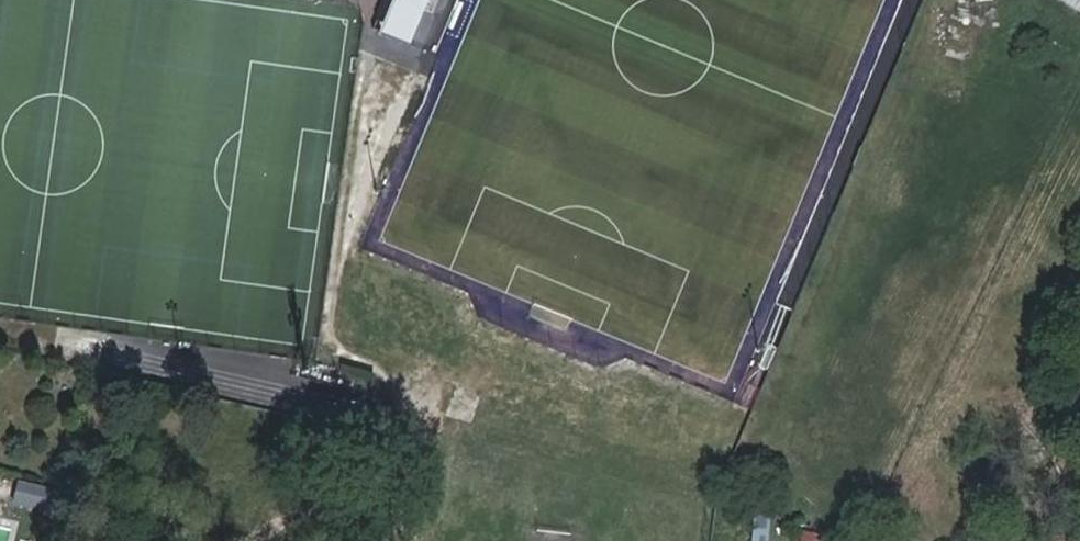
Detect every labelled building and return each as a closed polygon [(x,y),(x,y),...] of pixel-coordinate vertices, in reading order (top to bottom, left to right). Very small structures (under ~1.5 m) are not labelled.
[(446,0),(413,0),(403,27),(432,38),(446,0)] [(23,482),(18,504),(56,513),(62,492),(23,482)] [(770,514),(752,513),(750,540),(767,540),(770,514)] [(820,533),(800,531),(798,540),(819,540),(820,533)]
